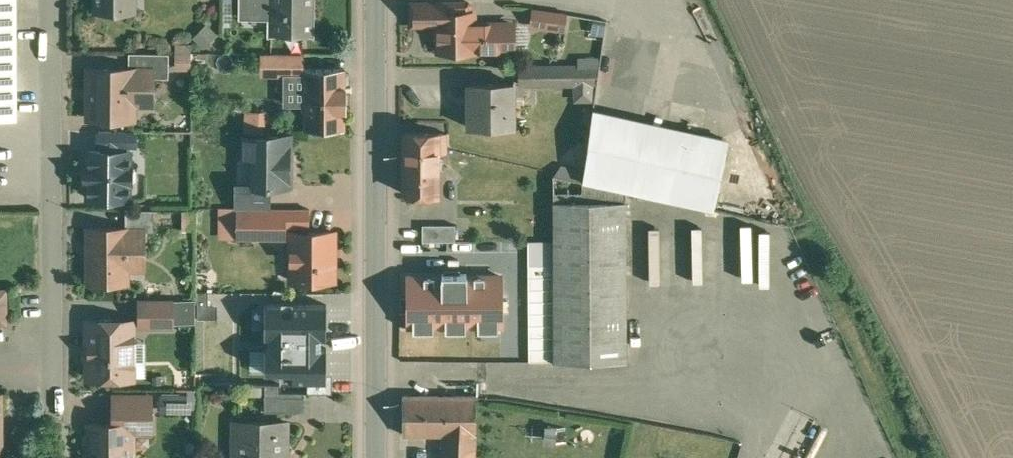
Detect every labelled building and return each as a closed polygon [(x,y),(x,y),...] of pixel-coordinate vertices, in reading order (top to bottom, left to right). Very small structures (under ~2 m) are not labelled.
[(15,117),(14,0),(0,0),(0,117),(15,117)] [(96,12),(128,12),(128,0),(96,0),(96,12)] [(243,6),(251,6),(251,16),(272,17),(271,35),(313,36),(313,17),(310,17),(310,0),(243,0),(243,6)] [(470,3),(439,4),(439,5),(439,14),(470,14),(470,3)] [(439,5),(412,5),(412,25),(439,25),(439,14),(439,5)] [(566,14),(534,10),(532,25),(564,30),(566,14)] [(514,25),(474,25),(474,14),(470,14),(439,14),(439,25),(439,28),(436,28),(436,40),(439,40),(439,51),(474,51),(474,50),(514,50),(514,25)] [(169,54),(129,53),(129,69),(153,69),(153,78),(169,78),(169,54)] [(599,67),(554,68),(555,84),(573,84),(574,100),(594,100),(599,67)] [(554,68),(520,68),(520,83),(514,83),(514,84),(555,84),(554,68)] [(129,69),(89,69),(88,119),(133,119),(134,93),(152,93),(153,78),(153,69),(129,69)] [(345,70),(305,70),(305,128),(344,128),(344,86),(347,86),(348,75),(345,74),(345,70)] [(514,83),(469,84),(469,128),(514,128),(514,84),(514,83)] [(702,134),(593,109),(583,181),(668,200),(682,140),(700,144),(702,134)] [(135,132),(99,131),(99,147),(121,147),(135,148),(135,132)] [(288,135),(268,134),(268,138),(244,138),(245,185),(250,185),(250,187),(269,187),(285,187),(285,152),(288,152),(288,135)] [(448,134),(404,134),(404,194),(438,194),(438,184),(443,184),(443,165),(439,165),(439,152),(448,152),(448,134)] [(700,144),(682,140),(668,200),(714,210),(727,150),(721,149),(723,139),(702,134),(700,144)] [(121,147),(101,147),(101,151),(89,151),(89,167),(86,167),(86,182),(89,182),(88,198),(101,198),(101,200),(116,200),(116,198),(129,198),(129,182),(132,182),(136,178),(136,172),(132,168),(129,168),(129,152),(120,152),(121,147)] [(626,192),(554,176),(554,363),(627,363),(626,192)] [(269,187),(250,187),(250,185),(245,185),(237,185),(237,209),(269,209),(269,187)] [(153,209),(126,209),(126,228),(145,228),(145,230),(154,230),(153,209)] [(269,209),(237,209),(237,240),(286,240),(286,228),(286,209),(269,209)] [(309,209),(286,209),(286,228),(309,228),(309,209)] [(455,226),(423,226),(423,243),(456,244),(455,226)] [(126,228),(88,228),(88,261),(91,261),(91,282),(126,283),(125,255),(145,255),(145,230),(145,228),(126,228)] [(334,233),(291,233),(291,281),(309,281),(313,284),(316,281),(334,281),(334,233)] [(553,359),(552,265),(529,265),(530,359),(553,359)] [(442,277),(408,277),(408,326),(414,326),(414,331),(498,331),(498,324),(500,324),(500,276),(466,276),(466,274),(442,274),(442,277)] [(172,300),(140,300),(140,326),(172,326),(172,300)] [(133,321),(89,321),(89,341),(86,344),(86,356),(89,359),(89,377),(94,376),(97,379),(107,379),(109,376),(128,376),(128,340),(133,340),(133,321)] [(281,386),(265,385),(265,396),(281,396),(281,386)] [(150,394),(114,395),(114,423),(131,423),(131,424),(151,424),(150,394)] [(476,397),(401,397),(401,433),(442,435),(477,435),(476,397)] [(234,422),(234,457),(241,457),(283,457),(283,452),(286,452),(286,422),(234,422)] [(89,423),(89,447),(86,450),(86,457),(87,457),(132,457),(131,457),(131,424),(131,423),(114,423),(89,423)] [(442,435),(441,457),(475,457),(477,435),(442,435)]
